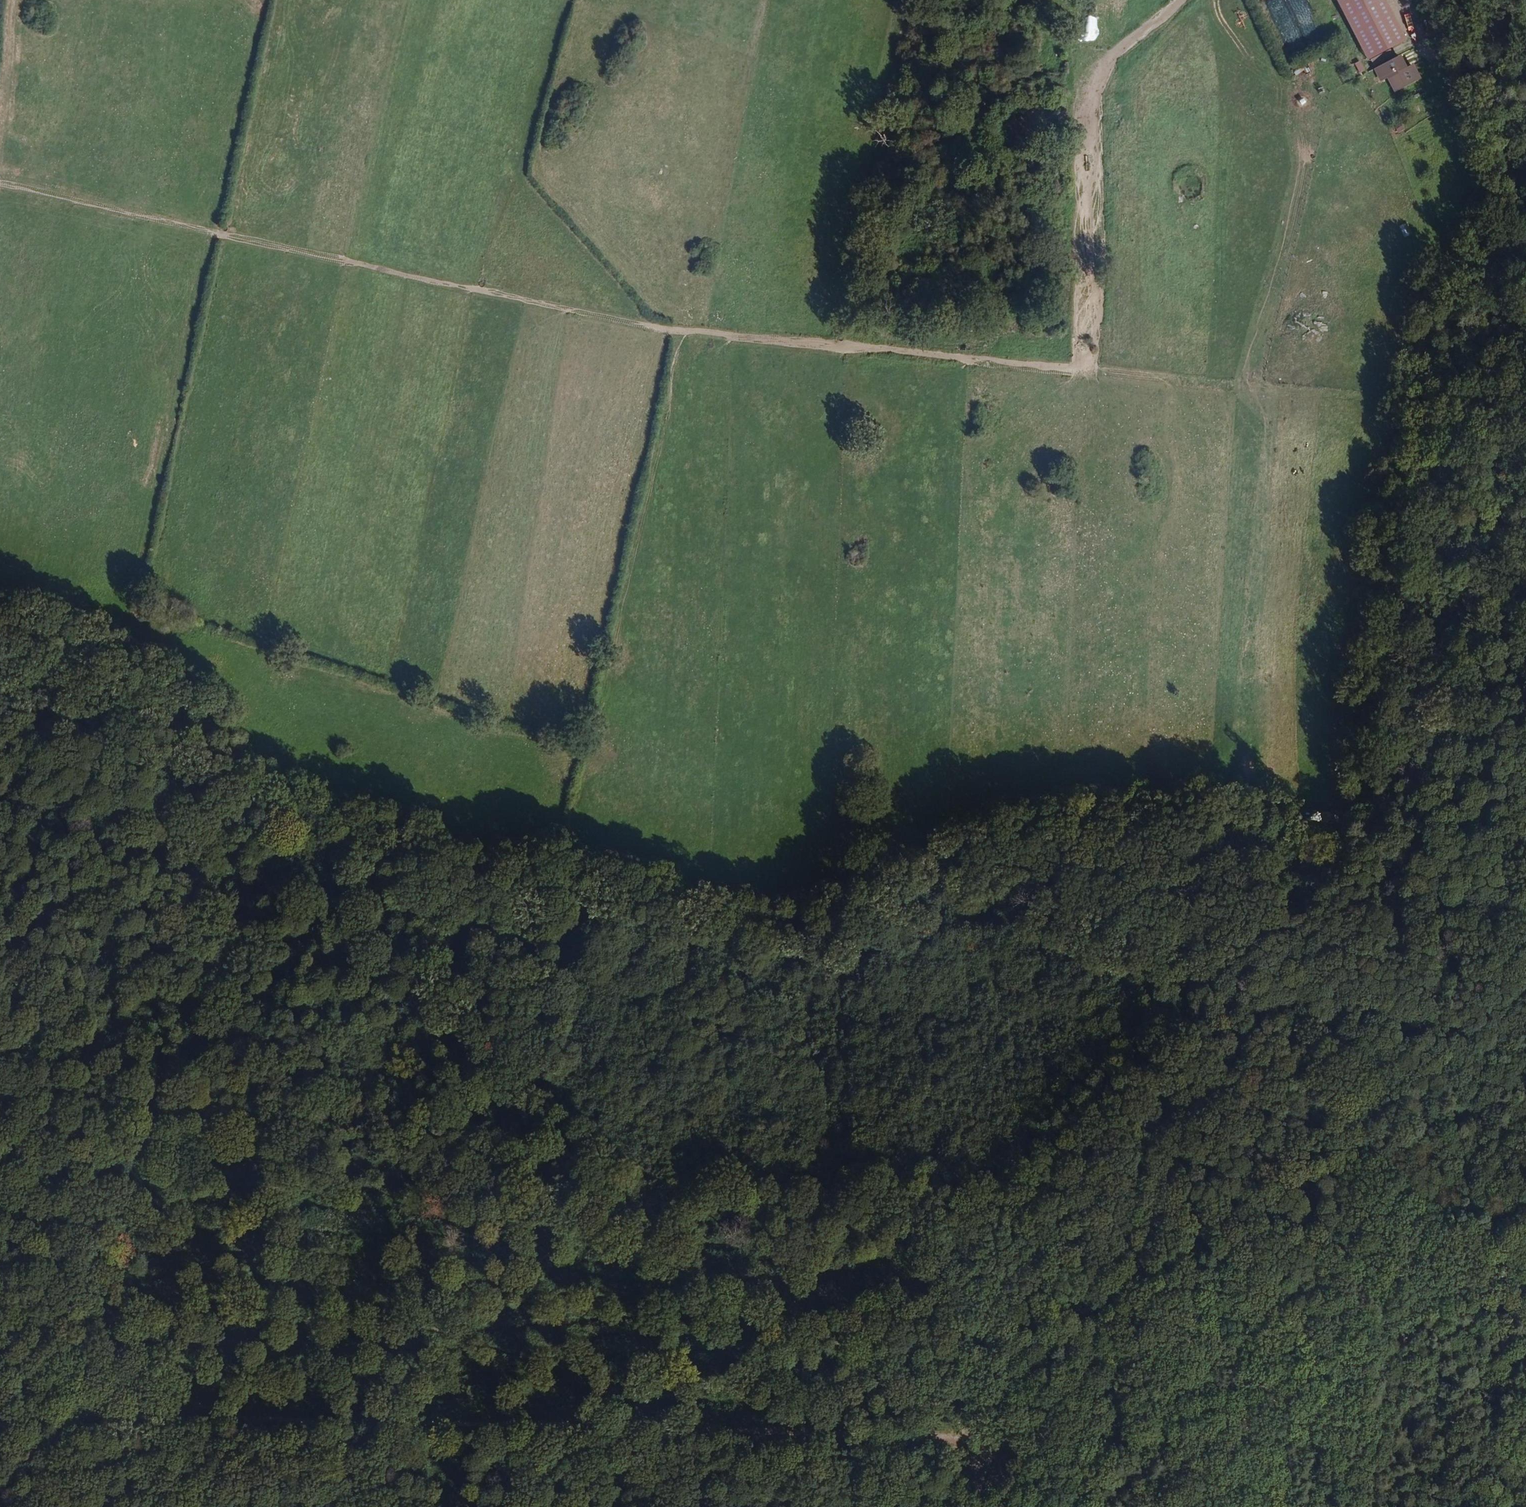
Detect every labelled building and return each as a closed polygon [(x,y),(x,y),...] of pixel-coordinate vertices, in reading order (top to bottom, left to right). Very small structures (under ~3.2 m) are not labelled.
[(1386,0),(1337,0),(1368,61),(1371,59),(1393,48),(1407,41),(1386,0)] [(1393,48),(1371,59),(1375,67),(1397,56),(1393,48)] [(1422,78),(1414,64),(1408,67),(1401,54),(1397,56),(1375,67),(1374,68),(1380,81),(1388,78),(1395,92),(1422,78)] [(1360,60),(1355,63),(1360,73),(1366,71),(1360,60)] [(1411,226),(1401,230),(1404,237),(1413,234),(1411,226)]
